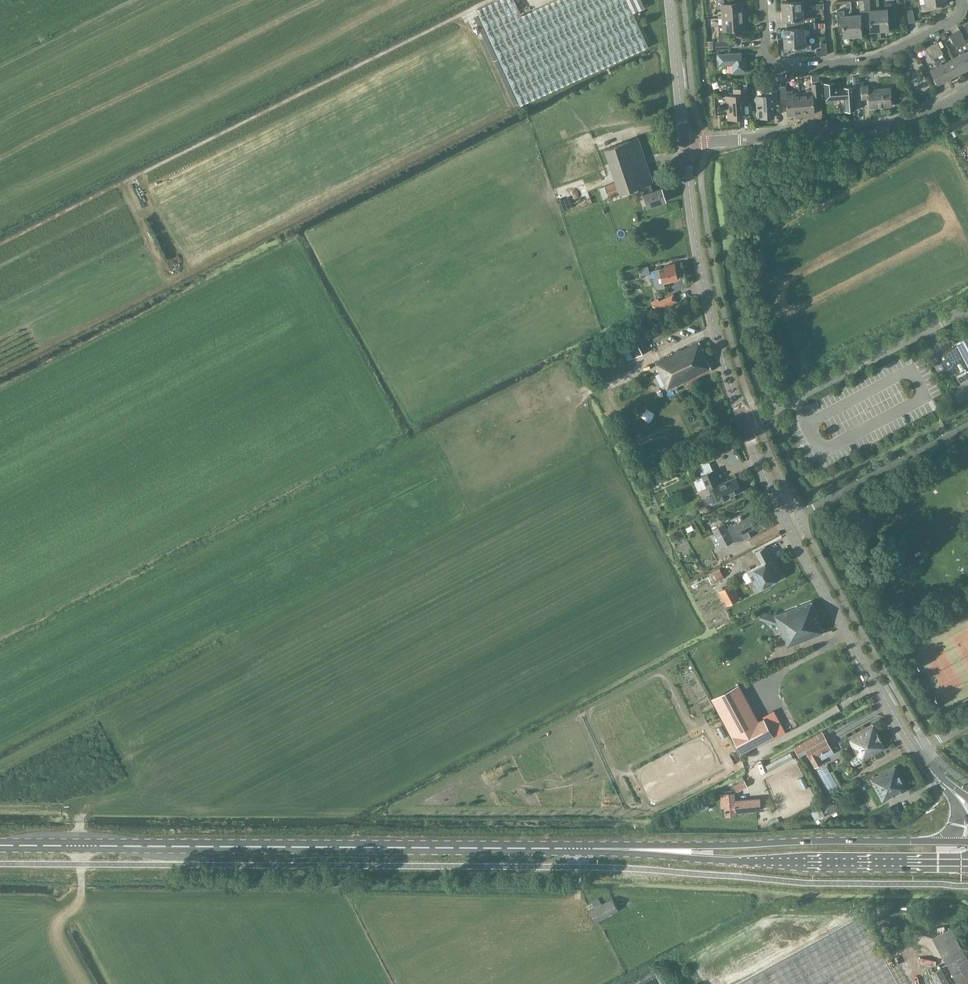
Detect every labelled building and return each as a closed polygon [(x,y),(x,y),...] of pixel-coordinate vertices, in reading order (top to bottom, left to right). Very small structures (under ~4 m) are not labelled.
[(481,19),(520,105),(649,46),(633,13),(645,7),(642,0),(556,0),(522,16),(515,0),(498,0),(477,10),(481,19)] [(743,16),(743,2),(724,3),(724,0),(717,0),(717,11),(722,10),(723,17),(743,16)] [(803,10),(803,3),(808,3),(808,0),(788,0),(788,1),(782,1),(782,11),(803,10)] [(865,10),(864,0),(858,0),(859,7),(860,7),(860,14),(851,15),(853,36),(862,35),(862,28),(866,28),(865,10)] [(878,9),(870,10),(870,0),(864,0),(865,10),(866,28),(870,27),(870,31),(880,31),(878,9)] [(925,3),(920,4),(921,12),(942,8),(941,4),(947,3),(946,0),(925,0),(925,3)] [(878,9),(880,31),(889,30),(889,23),(893,23),(892,3),(885,3),(885,8),(878,9)] [(853,36),(851,15),(845,15),(844,9),(837,10),(838,31),(843,30),(843,37),(853,36)] [(913,9),(907,10),(906,10),(909,23),(915,22),(913,9)] [(787,25),(815,23),(815,17),(804,18),(803,10),(782,11),(783,20),(787,20),(787,25)] [(743,16),(723,17),(723,24),(718,24),(719,42),(716,42),(717,48),(729,48),(729,41),(726,41),(726,30),(744,29),(743,16)] [(784,38),(805,37),(804,29),(815,28),(815,23),(787,25),(787,28),(783,28),(784,38)] [(955,33),(961,44),(966,42),(960,30),(955,33)] [(956,47),(961,44),(955,33),(950,35),(956,47)] [(805,37),(784,38),(784,47),(790,47),(791,51),(812,50),(811,43),(805,43),(805,37)] [(821,50),(816,50),(817,55),(827,55),(827,49),(826,42),(820,42),(821,50)] [(932,44),(938,57),(943,54),(937,42),(932,44)] [(941,62),(939,58),(938,57),(932,44),(925,48),(931,60),(933,59),(937,66),(930,69),(938,84),(949,78),(941,62)] [(964,50),(961,45),(957,47),(960,54),(953,58),(961,72),(967,69),(967,58),(964,50)] [(732,72),(747,71),(746,58),(742,58),(741,52),(717,54),(717,66),(731,65),(732,72)] [(961,72),(953,58),(946,62),(944,56),(939,58),(941,62),(949,78),(961,72)] [(854,94),(860,94),(859,76),(853,76),(853,86),(844,87),(844,88),(835,89),(835,82),(824,83),(826,103),(834,102),(835,99),(844,98),(845,111),(855,110),(854,94)] [(799,93),(801,114),(814,113),(813,96),(820,96),(819,83),(812,83),(812,89),(806,89),(806,93),(799,93)] [(801,114),(799,93),(793,94),(792,90),(786,91),(785,85),(779,86),(780,99),(786,98),(788,115),(801,114)] [(869,107),(891,105),(890,88),(868,90),(868,86),(861,86),(862,98),(868,97),(869,107)] [(777,87),(768,87),(767,87),(768,95),(756,96),(758,117),(774,116),(773,100),(778,100),(777,87)] [(742,102),(748,101),(747,88),(734,88),(735,95),(727,96),(728,119),(743,118),(742,102)] [(662,187),(653,190),(650,183),(654,182),(638,137),(604,149),(616,182),(599,188),(603,200),(619,194),(641,187),(647,208),(666,201),(662,187)] [(675,264),(659,267),(659,269),(653,270),(655,279),(661,278),(662,283),(678,279),(675,264)] [(648,265),(637,267),(639,275),(649,272),(648,265)] [(651,301),(657,314),(678,303),(677,301),(678,301),(673,293),(659,300),(658,298),(651,301)] [(621,346),(628,361),(649,351),(642,336),(621,346)] [(955,372),(960,382),(967,378),(967,336),(955,342),(957,344),(944,351),(944,350),(937,354),(948,375),(955,372)] [(676,388),(712,370),(699,341),(655,363),(658,369),(657,370),(666,390),(675,386),(676,388)] [(702,475),(713,470),(708,460),(697,465),(702,475)] [(713,470),(702,475),(701,475),(707,489),(708,488),(710,492),(710,493),(709,495),(712,504),(719,501),(721,502),(729,499),(730,496),(742,491),(736,477),(720,484),(714,470),(713,470)] [(729,527),(729,528),(732,534),(735,538),(741,534),(744,540),(751,536),(748,531),(756,526),(750,515),(734,524),(729,527)] [(732,534),(729,528),(728,529),(725,523),(712,530),(721,548),(734,541),(731,534),(732,534)] [(756,590),(782,577),(766,546),(754,552),(760,564),(747,571),(756,590)] [(731,584),(719,591),(726,606),(739,599),(731,584)] [(812,601),(774,615),(782,638),(784,637),(787,647),(824,634),(812,601)] [(712,697),(732,734),(741,751),(773,735),(764,717),(759,720),(740,683),(712,697)] [(658,732),(662,725),(657,722),(653,730),(658,732)] [(861,762),(886,748),(873,724),(839,743),(842,748),(850,744),(857,755),(851,758),(851,761),(853,765),(855,765),(861,762)] [(685,733),(669,734),(648,747),(648,755),(659,762),(659,768),(662,763),(665,767),(671,766),(681,760),(691,759),(698,749),(702,747),(705,753),(711,752),(711,749),(719,744),(723,744),(721,739),(716,742),(715,727),(710,727),(711,736),(705,732),(695,733),(693,734),(687,734),(685,733)] [(815,768),(823,764),(818,756),(830,749),(820,732),(793,747),(799,756),(806,752),(815,768)] [(765,765),(769,771),(793,758),(790,752),(765,765)] [(713,772),(724,766),(719,758),(709,764),(713,772)] [(597,778),(600,782),(612,776),(607,766),(585,778),(587,783),(597,778)] [(907,790),(894,766),(871,779),(874,784),(872,785),(877,794),(875,796),(878,801),(880,800),(882,803),(907,790)] [(733,785),(736,792),(747,786),(744,780),(733,785)] [(722,807),(725,806),(725,809),(726,809),(726,816),(736,815),(736,812),(760,810),(759,798),(736,800),(735,792),(721,793),(722,807)] [(821,817),(838,808),(835,802),(832,804),(829,799),(816,805),(821,817)] [(770,822),(772,826),(779,822),(777,818),(770,822)] [(596,923),(619,911),(612,898),(589,911),(596,923)] [(740,983),(897,983),(861,918),(740,983)] [(932,938),(958,983),(967,983),(967,958),(951,928),(932,938)] [(942,968),(932,973),(938,983),(951,983),(942,968)]
